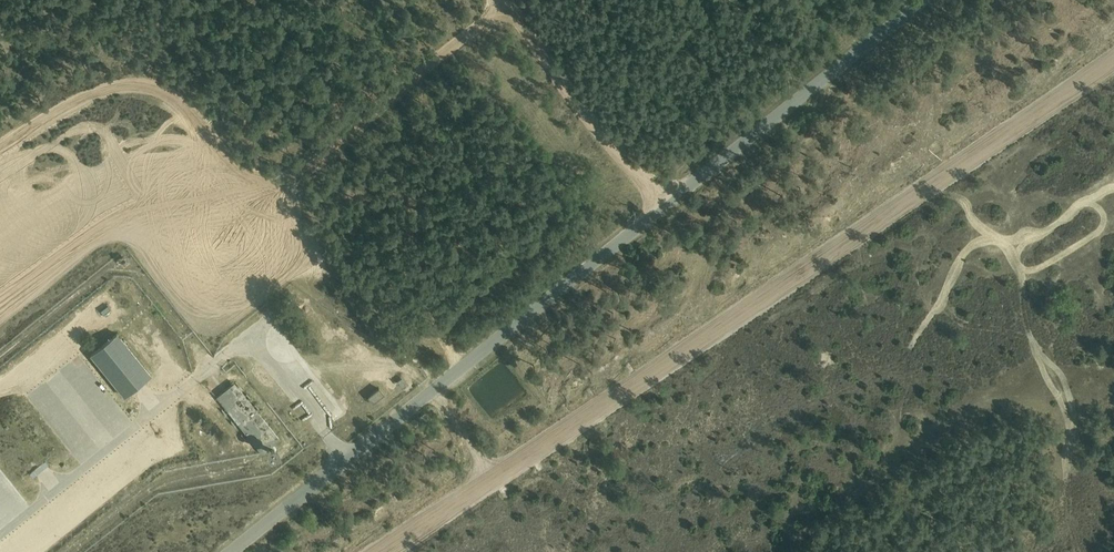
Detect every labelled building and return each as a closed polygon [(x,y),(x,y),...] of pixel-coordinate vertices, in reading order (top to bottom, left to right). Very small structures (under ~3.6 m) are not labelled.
[(400,90),(406,98),(410,94),(404,87),(400,90)] [(107,302),(100,308),(105,315),(113,309),(107,302)] [(310,320),(313,324),(322,318),(318,313),(310,320)] [(124,397),(152,375),(117,333),(90,355),(124,397)] [(258,381),(268,374),(259,363),(250,371),(258,381)] [(402,377),(396,381),(401,389),(407,385),(402,377)] [(274,443),(275,443),(280,439),(235,383),(216,397),(262,454),(267,450),(267,449),(269,445),(274,443)] [(379,388),(368,396),(373,402),(384,394),(379,388)] [(278,445),(275,443),(274,443),(269,445),(267,449),(267,450),(268,454),(273,456),(278,455),(280,450),(278,445)] [(45,457),(27,466),(31,474),(49,465),(45,457)]
